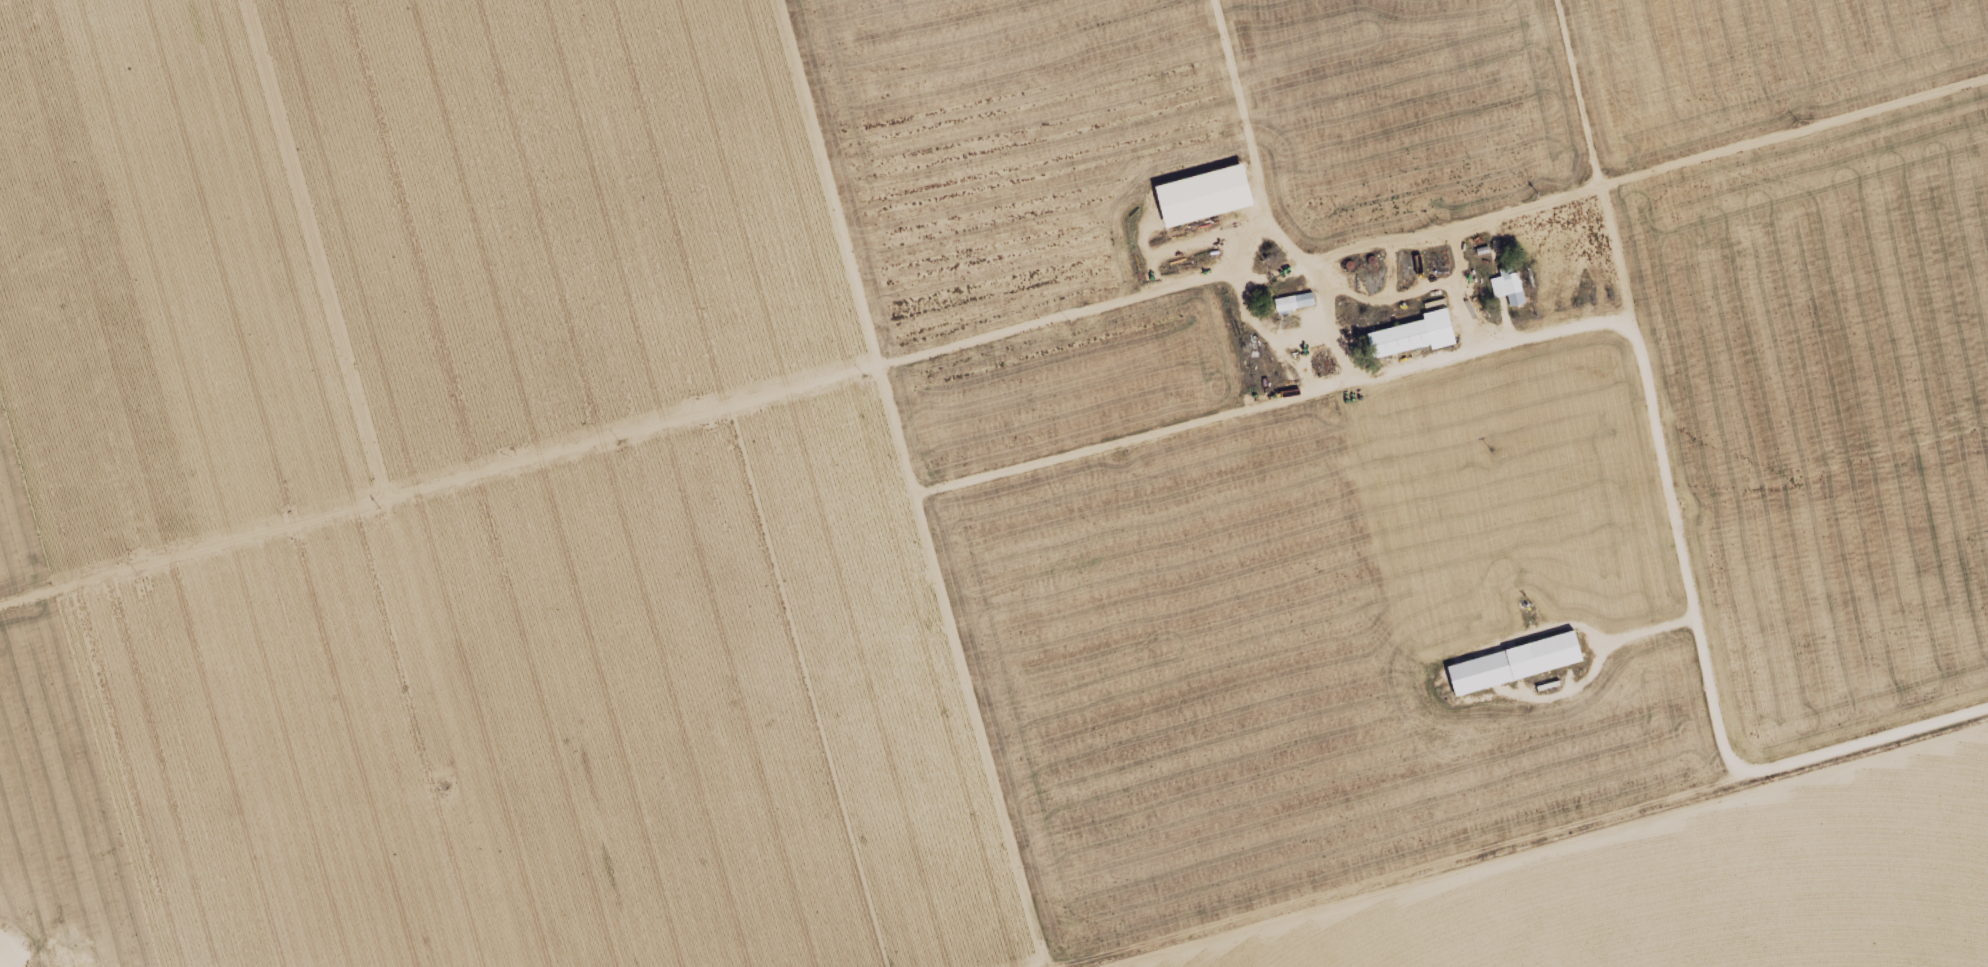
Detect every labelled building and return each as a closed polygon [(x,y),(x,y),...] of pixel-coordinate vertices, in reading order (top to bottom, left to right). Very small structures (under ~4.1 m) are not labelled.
[(1522,273),(1498,277),(1500,291),(1509,289),(1511,303),(1526,301),(1522,273)] [(1279,310),(1304,306),(1303,294),(1278,297),(1279,310)] [(1427,318),(1371,331),(1377,357),(1434,343),(1435,348),(1460,342),(1451,306),(1425,312),(1427,318)] [(1452,662),(1459,693),(1588,662),(1581,631),(1452,662)]
